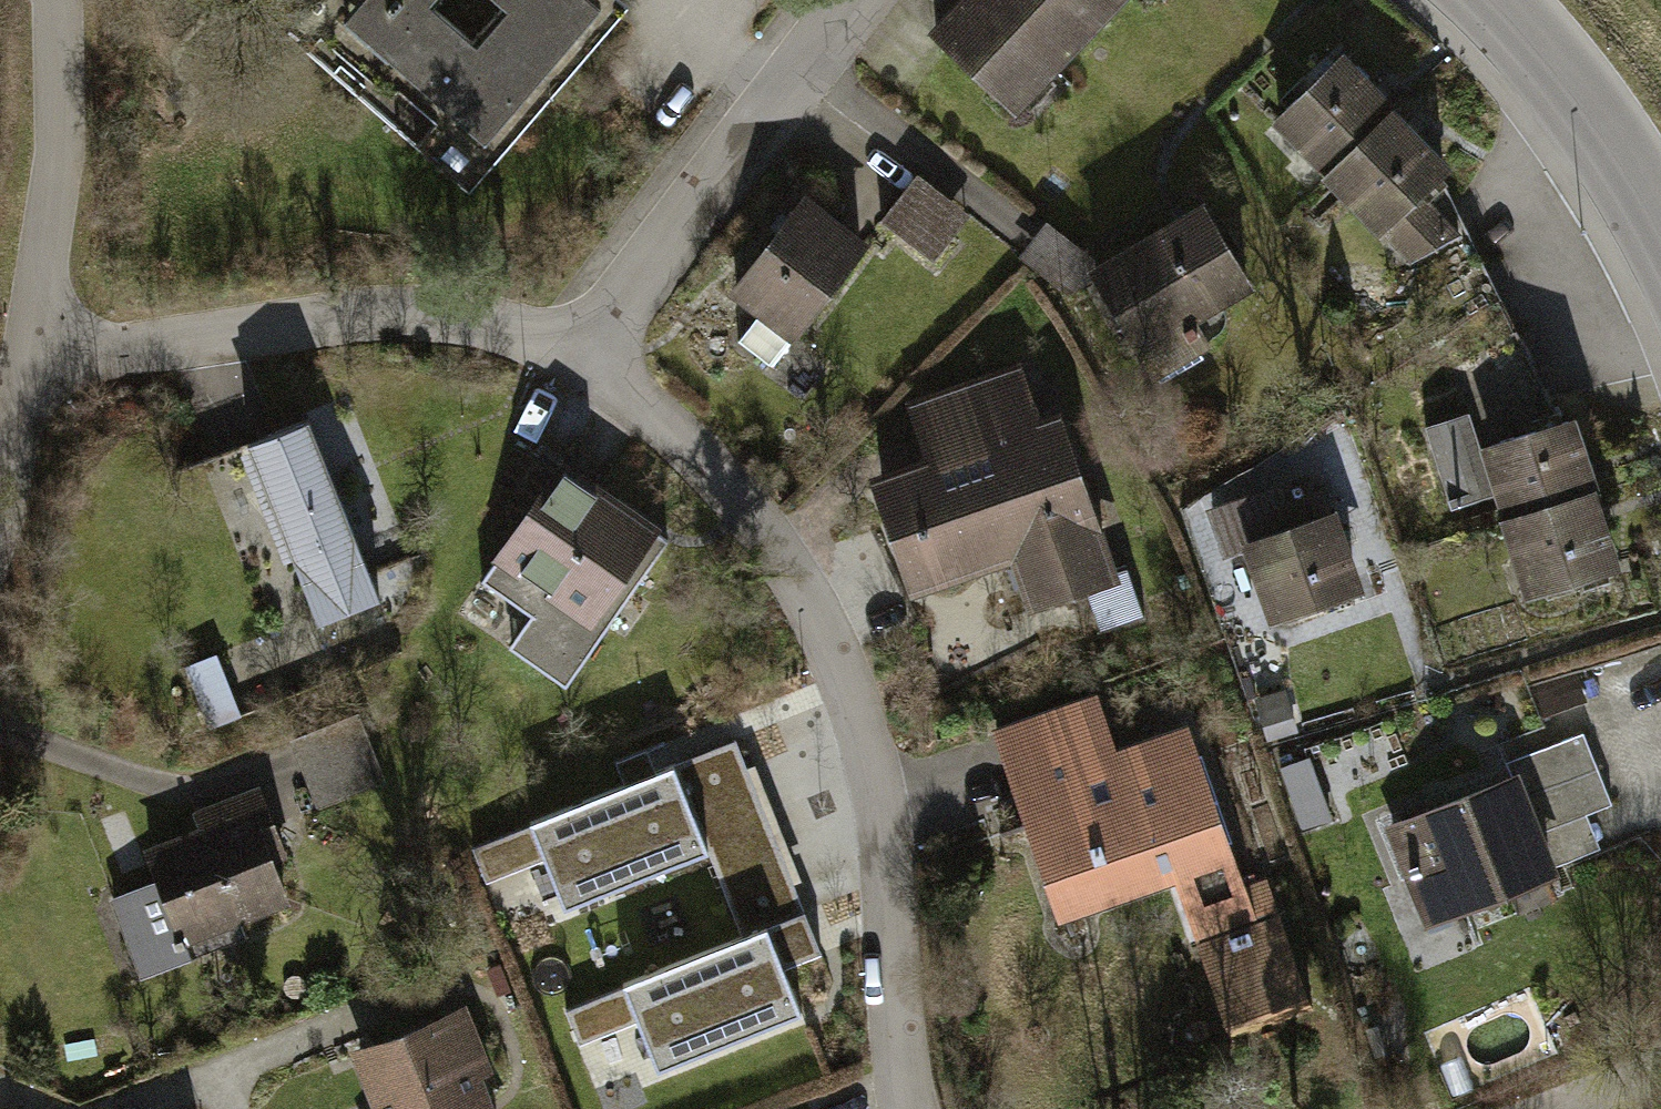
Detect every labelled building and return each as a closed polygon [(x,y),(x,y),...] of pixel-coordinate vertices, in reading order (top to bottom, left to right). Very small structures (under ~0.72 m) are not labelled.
[(306,38),(458,169),(498,122),(505,128),(605,12),(591,0),(339,0),(306,38)] [(936,32),(1011,103),(1110,0),(967,0),(936,32)] [(1279,118),(1332,172),(1390,115),(1392,113),(1339,59),(1279,118)] [(1443,170),(1390,115),(1332,172),(1329,174),(1382,229),(1434,178),(1443,170)] [(918,173),(901,195),(952,236),(969,214),(918,173)] [(1462,233),(1434,178),(1382,229),(1380,231),(1399,271),(1462,233)] [(901,195),(881,220),(932,261),(952,236),(901,195)] [(803,203),(737,291),(761,309),(738,340),(770,365),(860,246),(803,203)] [(1107,269),(1096,275),(1161,383),(1203,359),(1196,347),(1217,334),(1222,330),(1224,324),(1225,318),(1225,311),(1218,300),(1247,283),(1203,211),(1107,269)] [(1096,275),(1107,269),(1044,219),(1018,255),(1068,296),(1096,275)] [(1415,305),(1479,266),(1462,233),(1399,271),(1415,305)] [(1466,409),(1529,369),(1512,334),(1449,374),(1466,409)] [(1529,369),(1466,409),(1485,447),(1488,446),(1556,425),(1529,369)] [(950,460),(880,484),(914,582),(1018,547),(1036,599),(1070,588),(1087,637),(1143,617),(1125,565),(1104,572),(1053,424),(1037,430),(1017,372),(930,403),(950,460)] [(1499,481),(1512,519),(1589,495),(1592,494),(1568,421),(1556,425),(1488,446),(1492,456),(1483,459),(1468,412),(1425,426),(1451,507),(1494,493),(1491,483),(1499,481)] [(309,419),(247,443),(309,599),(370,575),(309,419)] [(566,462),(487,581),(531,610),(507,645),(571,687),(674,533),(566,462)] [(1272,493),(1240,513),(1277,616),(1355,588),(1328,516),(1314,521),(1300,483),(1272,493)] [(1612,567),(1589,495),(1512,519),(1509,520),(1532,592),(1612,567)] [(370,575),(309,599),(317,621),(380,598),(370,575)] [(240,716),(215,654),(185,667),(210,729),(240,716)] [(1094,696),(1010,724),(1041,817),(1031,821),(1062,914),(1175,875),(1223,859),(1226,868),(1222,869),(1231,897),(1236,895),(1248,930),(1214,942),(1243,1027),(1299,1008),(1270,922),(1254,927),(1251,917),(1273,910),(1264,882),(1242,889),(1231,855),(1227,856),(1194,759),(1196,759),(1186,728),(1113,752),(1094,696)] [(327,763),(368,746),(356,716),(294,741),(319,803),(339,795),(327,763)] [(1611,802),(1583,732),(1506,763),(1512,778),(1392,826),(1413,878),(1437,868),(1455,911),(1549,873),(1548,868),(1534,834),(1586,813),(1611,802)] [(368,746),(327,763),(339,795),(382,779),(368,746)] [(1303,828),(1331,818),(1309,757),(1282,767),(1303,828)] [(673,764),(529,822),(530,824),(544,859),(564,908),(708,850),(769,825),(746,768),(685,793),(673,764)] [(161,880),(113,899),(135,955),(174,940),(177,948),(190,943),(187,935),(238,915),(284,897),(269,858),(282,854),(258,794),(200,817),(206,832),(150,854),(161,880)] [(1600,848),(1586,813),(1534,834),(1548,868),(1600,848)] [(544,859),(530,824),(473,848),(486,882),(544,859)] [(769,825),(708,850),(732,910),(794,886),(769,825)] [(1230,1031),(1243,1027),(1214,942),(1248,930),(1236,895),(1231,897),(1222,869),(1226,868),(1223,859),(1175,875),(1230,1031)] [(794,886),(732,910),(742,936),(766,926),(783,968),(821,953),(794,886)] [(174,940),(135,955),(144,977),(245,936),(238,915),(187,935),(190,943),(177,948),(174,940)] [(742,936),(622,984),(624,987),(638,1022),(657,1070),(801,1012),(783,968),(766,926),(742,936)] [(638,1022),(624,987),(565,1010),(579,1045),(638,1022)] [(361,1052),(384,1108),(484,1108),(449,1018),(361,1052)]
